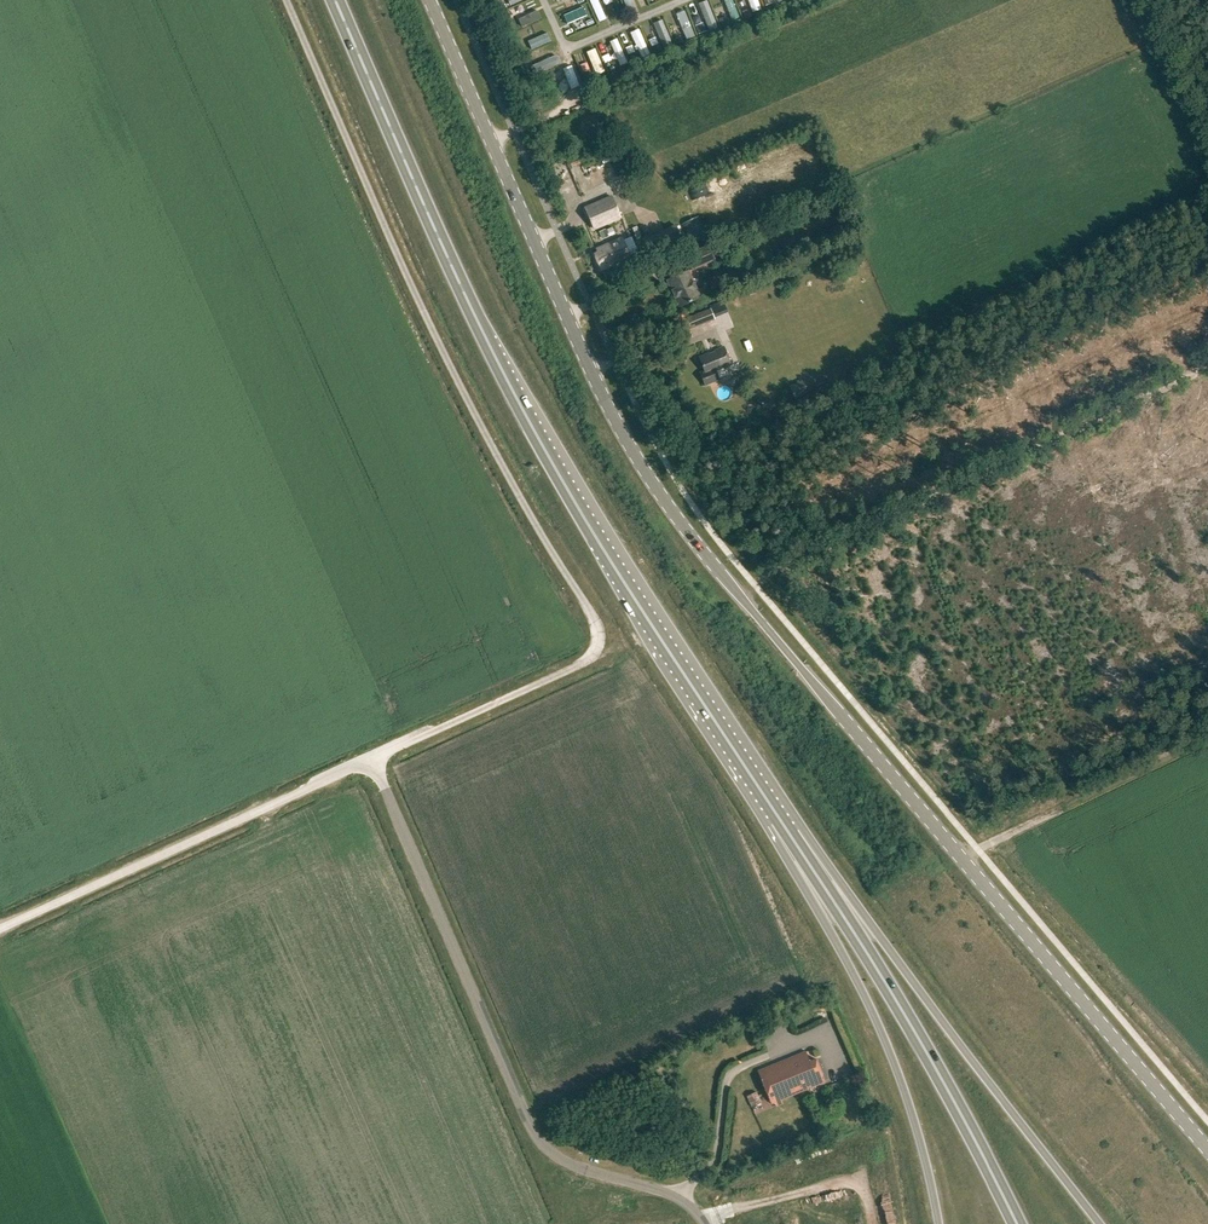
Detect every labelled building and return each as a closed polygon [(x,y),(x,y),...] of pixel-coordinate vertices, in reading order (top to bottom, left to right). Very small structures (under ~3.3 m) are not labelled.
[(604,20),(611,17),(603,0),(595,0),(604,20)] [(710,24),(718,23),(713,0),(705,0),(710,24)] [(734,17),(741,15),(737,0),(730,0),(734,17)] [(741,8),(744,15),(752,11),(748,4),(741,8)] [(572,20),(587,14),(583,6),(568,13),(572,20)] [(689,8),(683,10),(690,31),(695,30),(689,8)] [(718,17),(721,22),(728,19),(725,14),(718,17)] [(706,31),(703,23),(695,26),(699,34),(706,31)] [(630,58),(633,63),(639,60),(637,55),(630,58)] [(584,77),(588,83),(595,78),(592,72),(584,77)] [(620,169),(625,167),(622,156),(616,158),(620,169)] [(584,207),(593,230),(621,217),(621,216),(612,195),(584,207)] [(595,253),(602,269),(631,257),(623,238),(598,248),(599,252),(595,253)] [(715,260),(708,244),(685,254),(692,270),(715,260)] [(667,280),(679,307),(700,297),(688,271),(667,280)] [(719,305),(683,318),(687,330),(723,316),(719,305)] [(699,372),(704,385),(719,379),(715,370),(731,364),(724,346),(699,356),(704,370),(699,372)] [(811,378),(797,384),(803,397),(817,391),(811,378)] [(805,1050),(757,1070),(771,1104),(825,1082),(816,1058),(809,1060),(805,1050)] [(761,1103),(756,1092),(747,1097),(752,1107),(761,1103)]
